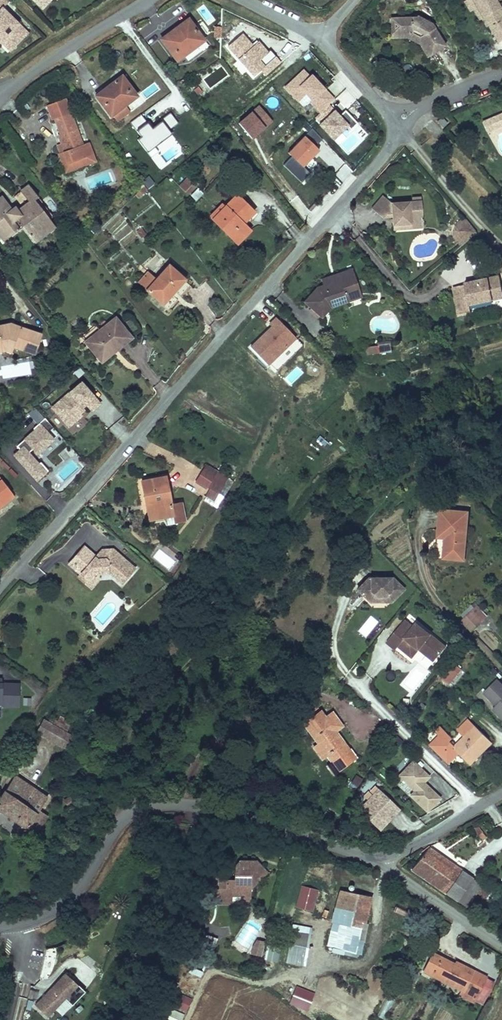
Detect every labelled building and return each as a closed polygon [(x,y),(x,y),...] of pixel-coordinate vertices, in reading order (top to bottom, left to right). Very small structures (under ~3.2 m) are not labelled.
[(15,22),(2,10),(10,3),(6,0),(0,0),(0,43),(1,44),(10,53),(28,35),(15,22)] [(44,11),(51,4),(49,3),(51,0),(32,0),(44,11)] [(468,10),(471,8),(478,18),(480,17),(485,26),(487,24),(496,40),(501,37),(501,19),(500,16),(501,15),(501,13),(494,0),(495,0),(462,0),(468,10)] [(189,13),(172,27),(175,31),(166,39),(179,55),(185,50),(188,54),(210,37),(189,13)] [(416,16),(387,17),(388,37),(407,35),(416,39),(424,55),(442,45),(429,21),(416,16)] [(162,34),(166,39),(175,31),(172,27),(162,34)] [(268,54),(262,60),(269,67),(275,61),(268,54)] [(304,69),(285,87),(333,140),(348,123),(352,128),(357,122),(345,111),(341,114),(330,103),(335,98),(313,74),(310,76),(304,69)] [(102,102),(115,117),(116,116),(126,107),(139,96),(122,76),(106,90),(110,95),(102,102)] [(110,95),(106,90),(98,97),(102,102),(110,95)] [(93,141),(85,144),(71,100),(52,106),(57,121),(60,120),(64,133),(61,135),(66,151),(60,153),(65,167),(98,156),(93,141)] [(260,106),(240,123),(254,139),(273,122),(260,106)] [(126,107),(116,116),(122,122),(132,114),(126,107)] [(175,130),(173,127),(183,120),(174,110),(165,118),(166,119),(157,127),(145,113),(134,122),(146,136),(143,139),(152,150),(160,143),(161,145),(169,137),(168,136),(175,130)] [(484,119),(487,129),(501,124),(501,120),(500,114),(484,119)] [(440,116),(436,120),(441,126),(445,121),(440,116)] [(312,127),(287,151),(292,156),(284,164),(301,182),(310,172),(304,166),(320,151),(322,137),(312,127)] [(166,141),(154,152),(160,159),(172,147),(166,141)] [(172,147),(160,159),(164,164),(177,152),(172,147)] [(148,189),(155,182),(149,175),(141,182),(148,189)] [(183,188),(192,198),(204,186),(195,177),(183,188)] [(54,214),(32,185),(17,196),(25,206),(28,210),(15,220),(0,201),(0,223),(2,226),(10,236),(23,226),(35,241),(56,225),(50,217),(54,214)] [(0,195),(0,201),(15,220),(28,210),(25,206),(20,209),(18,207),(14,210),(2,194),(0,195)] [(216,220),(237,243),(244,237),(239,231),(247,224),(259,213),(244,198),(232,208),(230,206),(216,220)] [(387,200),(375,212),(385,222),(389,218),(396,218),(396,222),(397,230),(414,229),(414,233),(428,232),(426,206),(415,206),(396,207),(387,200)] [(116,236),(129,226),(123,220),(111,230),(116,236)] [(244,237),(237,243),(241,247),(256,233),(247,224),(239,231),(244,237)] [(463,243),(474,234),(467,225),(462,229),(460,234),(460,240),(463,243)] [(10,236),(2,226),(0,228),(0,234),(5,240),(10,236)] [(155,267),(142,283),(166,302),(163,306),(172,313),(196,283),(173,265),(165,275),(155,267)] [(317,294),(305,309),(324,323),(333,312),(349,306),(347,299),(362,294),(355,274),(338,280),(340,285),(323,291),(317,294)] [(338,280),(322,286),(323,291),(340,285),(338,280)] [(463,320),(477,316),(475,311),(501,304),(501,281),(456,293),(463,320)] [(364,301),(362,294),(347,299),(349,306),(364,301)] [(120,318),(87,343),(100,359),(116,347),(119,351),(136,338),(120,318)] [(276,318),(270,323),(273,325),(252,347),(270,365),(297,337),(276,318)] [(8,352),(14,354),(16,348),(37,354),(43,334),(21,328),(20,331),(12,330),(12,325),(8,326),(0,327),(0,354),(8,352)] [(116,347),(100,359),(103,363),(119,351),(116,347)] [(393,349),(381,351),(382,360),(395,358),(393,349)] [(0,377),(31,376),(30,363),(0,363),(0,364),(0,377)] [(80,413),(88,407),(94,413),(102,406),(83,385),(54,410),(70,429),(84,418),(80,413)] [(28,412),(37,423),(43,417),(35,407),(28,412)] [(55,430),(47,421),(41,426),(49,435),(55,430)] [(39,456),(55,442),(41,426),(36,431),(37,432),(19,449),(22,452),(16,458),(38,483),(49,473),(42,464),(40,466),(30,455),(34,451),(39,456)] [(208,466),(202,474),(213,482),(210,486),(219,492),(224,484),(219,481),(223,475),(208,466)] [(2,474),(0,476),(0,510),(19,496),(2,474)] [(140,483),(148,521),(157,518),(171,514),(173,524),(184,522),(180,502),(170,504),(165,477),(140,483)] [(447,536),(446,558),(459,559),(460,551),(468,551),(471,511),(443,508),(441,528),(451,529),(451,536),(447,536)] [(165,526),(173,524),(171,514),(157,518),(165,526)] [(441,528),(440,535),(447,536),(451,536),(451,529),(441,528)] [(69,564),(80,574),(88,581),(94,574),(109,574),(121,585),(131,575),(125,569),(129,564),(113,550),(107,557),(104,555),(99,554),(96,557),(85,546),(69,564)] [(168,570),(176,561),(159,547),(152,556),(168,570)] [(459,559),(467,560),(468,551),(460,551),(459,559)] [(125,569),(131,575),(135,570),(129,564),(125,569)] [(94,574),(88,581),(80,574),(78,577),(91,589),(100,579),(94,574)] [(361,592),(374,604),(379,598),(389,598),(395,604),(407,592),(396,581),(372,580),(361,592)] [(456,613),(464,621),(472,612),(481,621),(487,615),(471,598),(456,613)] [(472,612),(464,621),(472,629),(481,621),(472,612)] [(366,637),(379,622),(370,615),(358,631),(366,637)] [(408,622),(390,644),(399,652),(401,648),(415,660),(422,651),(425,648),(439,660),(449,649),(422,627),(419,631),(408,622)] [(425,648),(422,651),(437,664),(439,660),(425,648)] [(451,660),(439,675),(450,684),(462,669),(451,660)] [(500,681),(487,694),(500,707),(501,706),(501,683),(500,681)] [(0,683),(0,715),(3,715),(4,704),(20,705),(21,684),(5,683),(0,683)] [(328,718),(315,699),(304,707),(312,719),(307,722),(321,743),(325,741),(333,753),(330,755),(340,771),(357,760),(338,733),(328,718)] [(328,718),(338,733),(346,727),(336,713),(328,718)] [(44,719),(37,732),(67,749),(74,736),(44,719)] [(455,765),(465,754),(477,765),(498,742),(472,719),(461,731),(468,737),(461,746),(456,741),(459,738),(446,726),(431,741),(455,765)] [(317,746),(325,758),(330,755),(333,753),(325,741),(321,743),(317,746)] [(336,774),(340,771),(330,755),(325,758),(336,774)] [(427,784),(433,778),(416,763),(402,778),(419,793),(415,797),(432,813),(444,800),(431,787),(429,789),(426,786),(427,784)] [(0,799),(0,810),(27,828),(39,809),(46,799),(14,778),(0,799)] [(380,799),(385,793),(381,789),(375,795),(380,799)] [(389,819),(395,813),(397,815),(402,809),(385,793),(380,799),(375,795),(361,811),(383,831),(392,821),(389,819)] [(39,809),(27,828),(37,830),(47,814),(39,809)] [(478,824),(471,830),(476,836),(483,831),(478,824)] [(419,852),(409,867),(425,877),(468,905),(482,882),(429,848),(425,855),(419,852)] [(254,895),(255,886),(271,873),(272,865),(263,852),(249,851),(243,856),(242,865),(236,869),(224,867),(225,863),(210,858),(203,880),(214,883),(222,883),(222,892),(231,893),(231,898),(244,899),(245,894),(254,895)] [(337,899),(369,908),(372,897),(348,890),(350,882),(343,880),(337,899)] [(222,883),(214,883),(213,897),(231,898),(231,893),(222,892),(222,883)] [(364,924),(369,908),(337,899),(328,933),(357,941),(362,923),(364,924)] [(317,903),(313,919),(326,922),(330,907),(317,903)] [(305,966),(312,927),(291,923),(284,962),(305,966)] [(251,945),(256,946),(262,930),(259,928),(254,937),(251,945)] [(256,946),(261,948),(267,931),(262,930),(256,946)] [(460,994),(473,1001),(481,985),(487,975),(457,960),(455,963),(433,952),(424,969),(462,989),(460,994)] [(190,966),(188,972),(201,976),(203,970),(190,966)] [(66,992),(79,978),(67,967),(37,999),(49,1010),(66,992)] [(40,979),(40,969),(27,969),(28,980),(40,979)] [(491,990),(497,980),(487,975),(481,985),(491,990)] [(73,999),(86,985),(79,978),(66,992),(73,999)] [(318,1013),(329,996),(311,986),(301,1002),(318,1013)] [(175,1000),(187,1006),(194,993),(181,987),(175,1000)]
